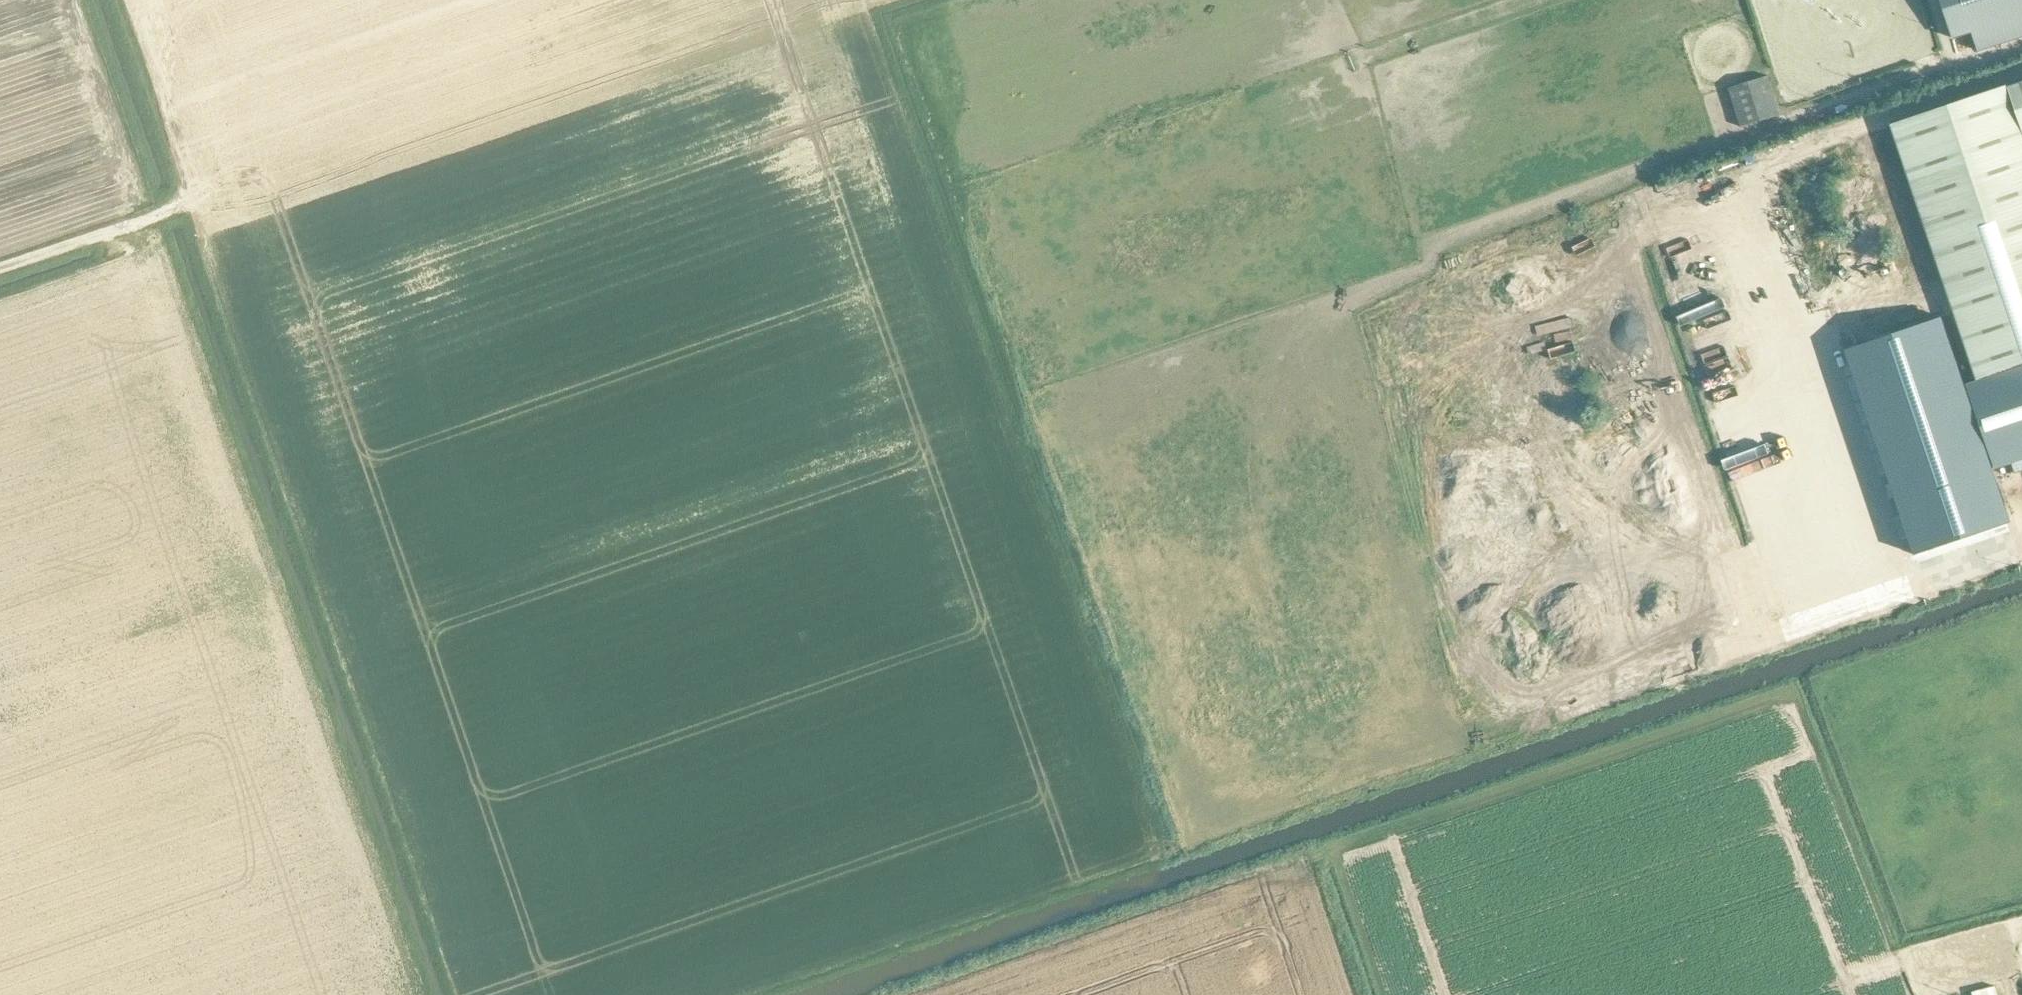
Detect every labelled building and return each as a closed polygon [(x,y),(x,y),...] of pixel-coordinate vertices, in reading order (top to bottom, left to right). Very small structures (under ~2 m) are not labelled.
[(1953,38),(2021,16),(2021,0),(1941,0),(1953,38)] [(1892,126),(1977,381),(1966,384),(1978,418),(1983,434),(1995,468),(2021,459),(2021,135),(2021,134),(2021,133),(2021,82),(1892,126)] [(1941,316),(1845,348),(1915,555),(2011,522),(1982,435),(1983,434),(1978,418),(1976,418),(1941,316)] [(1995,986),(1973,992),(1974,994),(1997,994),(1995,986)]
